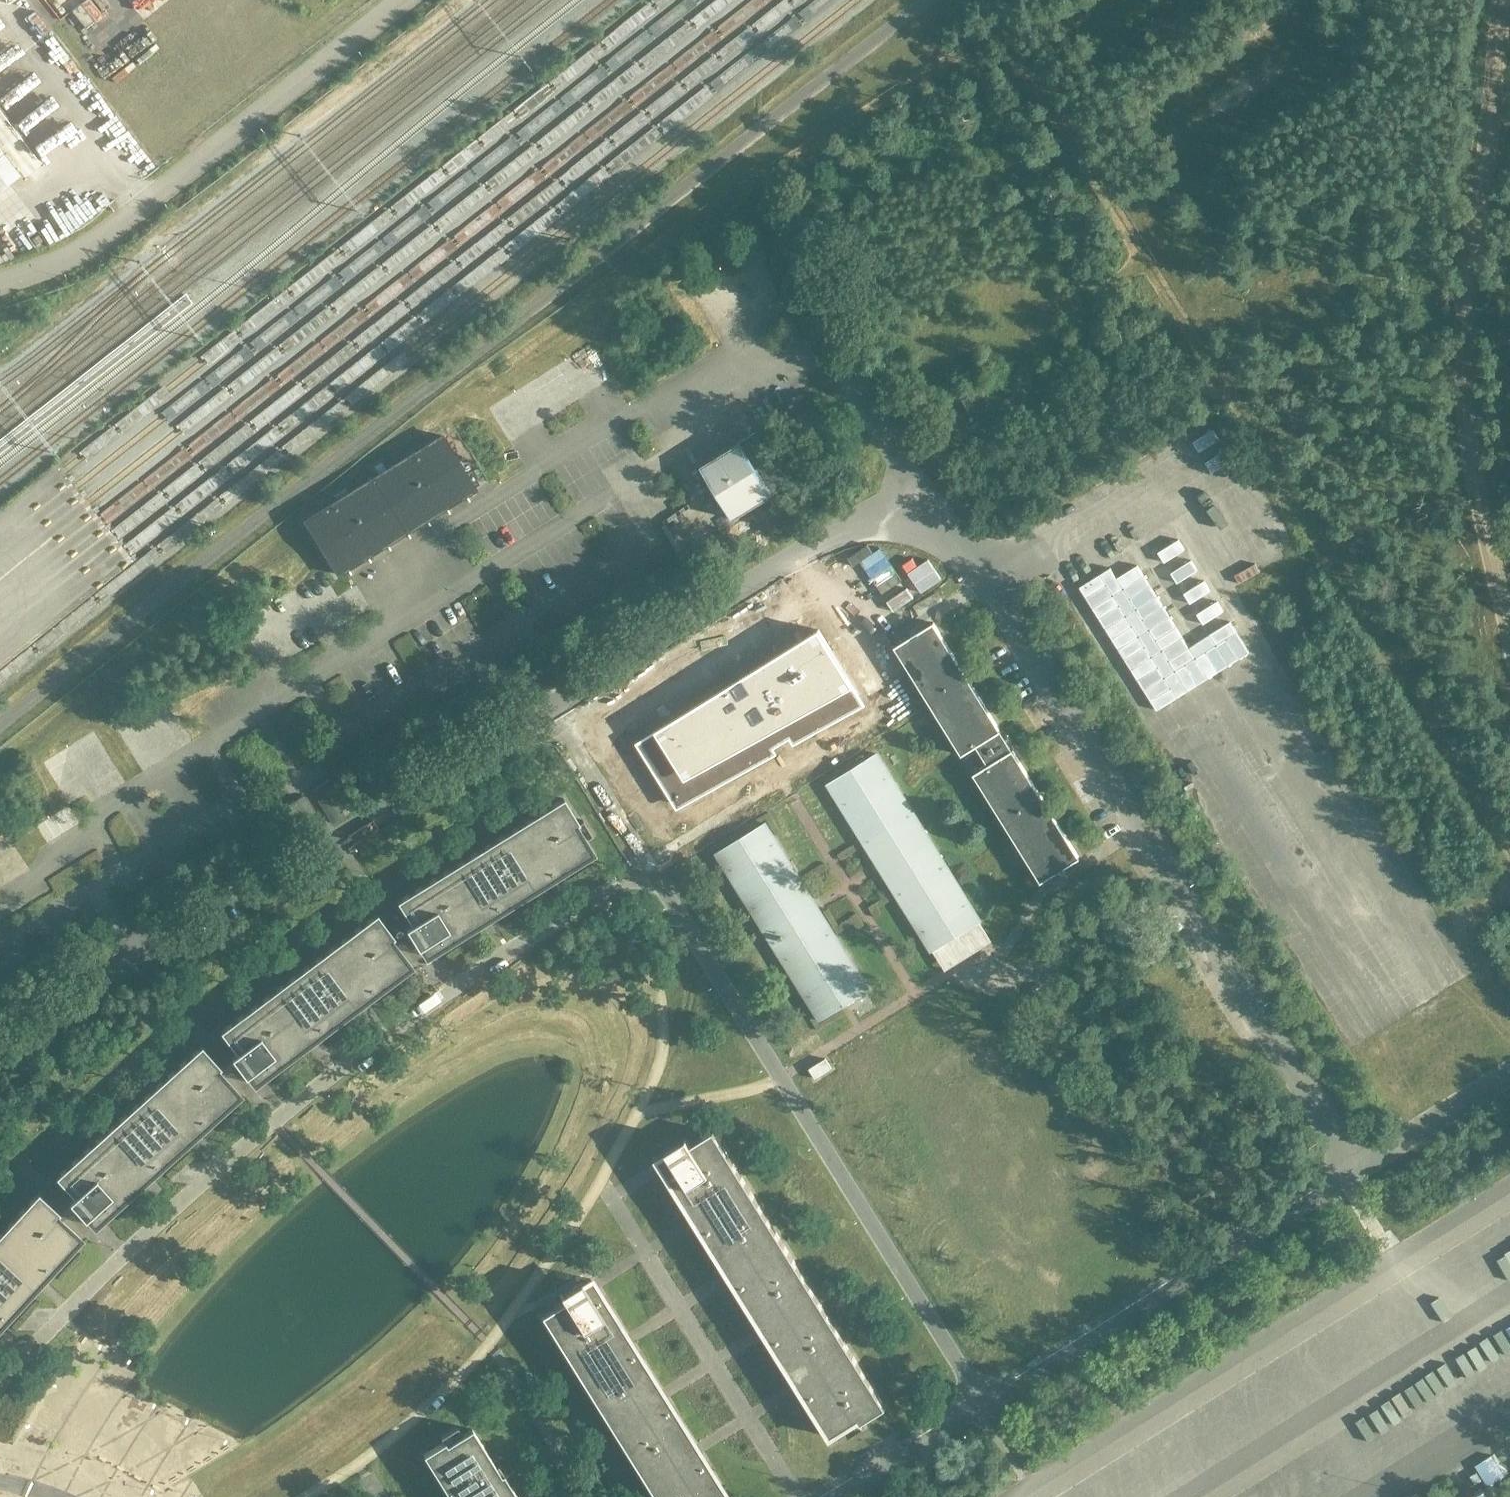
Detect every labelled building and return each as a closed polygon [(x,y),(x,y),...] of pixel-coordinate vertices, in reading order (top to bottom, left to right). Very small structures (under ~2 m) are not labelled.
[(90,34),(114,8),(105,0),(84,0),(69,16),(90,34)] [(158,0),(135,0),(141,10),(158,0)] [(105,43),(136,24),(129,14),(99,33),(105,43)] [(26,53),(16,39),(0,51),(0,72),(26,53)] [(220,41),(211,46),(222,65),(231,60),(220,41)] [(95,73),(111,68),(106,49),(90,54),(95,73)] [(10,110),(41,78),(30,68),(0,99),(0,101),(10,110)] [(25,112),(40,125),(53,111),(38,98),(25,112)] [(41,159),(80,133),(70,119),(31,145),(41,159)] [(791,484),(758,431),(701,467),(734,520),(791,484)] [(347,494),(337,501),(304,521),(337,574),(476,488),(443,435),(387,470),(380,474),(347,494)] [(934,623),(911,637),(895,647),(962,755),(978,746),(989,764),(974,774),(1041,882),(1080,858),(934,623)] [(789,740),(858,697),(820,630),(642,740),(681,807),(773,750),(767,741),(783,731),(789,740)] [(877,754),(849,771),(828,784),(931,951),(932,950),(945,971),(993,941),(980,921),(981,920),(877,754)] [(351,811),(331,779),(312,790),(332,823),(351,811)] [(324,828),(304,795),(285,807),(305,840),(324,828)] [(564,798),(397,901),(397,902),(411,924),(405,928),(418,948),(420,947),(426,957),(436,950),(437,951),(445,946),(441,941),(451,935),(453,940),(491,916),(492,917),(500,912),(497,907),(506,901),(508,905),(546,882),(547,883),(555,878),(552,873),(561,867),(563,871),(592,853),(575,826),(579,823),(564,798)] [(766,823),(738,841),(717,854),(820,1020),(869,989),(766,823)] [(377,914),(220,1032),(236,1053),(231,1058),(245,1077),(247,1075),(254,1084),(264,1077),(264,1078),(272,1072),(268,1067),(277,1061),(280,1065),(315,1038),(316,1039),(324,1033),(320,1028),(329,1022),(332,1026),(367,999),(368,1000),(376,994),(372,989),(380,983),(383,987),(410,966),(391,940),(395,937),(377,914)] [(201,1045),(56,1177),(74,1197),(69,1202),(85,1219),(87,1218),(94,1227),(103,1218),(104,1219),(111,1213),(107,1208),(115,1201),(118,1205),(151,1175),(152,1176),(159,1169),(155,1165),(163,1157),(166,1161),(199,1131),(200,1132),(207,1126),(203,1121),(211,1114),(214,1118),(240,1095),(218,1071),(221,1067),(201,1045)] [(658,1160),(665,1171),(664,1171),(669,1180),(675,1176),(680,1185),(676,1188),(699,1226),(698,1226),(703,1235),(709,1231),(714,1240),(710,1243),(734,1281),(733,1281),(738,1290),(743,1286),(749,1295),(744,1298),(768,1336),(767,1336),(772,1345),(777,1341),(783,1350),(779,1353),(802,1391),(801,1391),(806,1400),(812,1396),(817,1405),(813,1408),(831,1437),(859,1420),(861,1424),(886,1408),(714,1132),(691,1146),(687,1140),(667,1152),(668,1154),(658,1160)] [(1,1327),(7,1320),(3,1316),(10,1308),(14,1311),(44,1278),(45,1279),(51,1272),(47,1268),(54,1260),(58,1263),(81,1238),(57,1216),(60,1213),(38,1193),(0,1234),(0,1326),(1,1327)] [(591,1278),(581,1284),(580,1282),(560,1295),(564,1302),(541,1316),(654,1496),(727,1496),(711,1471),(707,1474),(701,1465),(706,1462),(701,1453),(700,1454),(677,1416),(672,1419),(667,1410),(672,1407),(667,1398),(666,1399),(643,1361),(638,1364),(632,1355),(638,1352),(633,1343),(632,1344),(608,1306),(604,1309),(598,1300),(604,1297),(599,1288),(598,1289),(591,1278)] [(452,1496),(517,1496),(503,1474),(497,1477),(492,1470),(496,1467),(472,1429),(447,1444),(445,1441),(423,1455),(447,1494),(448,1493),(449,1492),(452,1496)]
